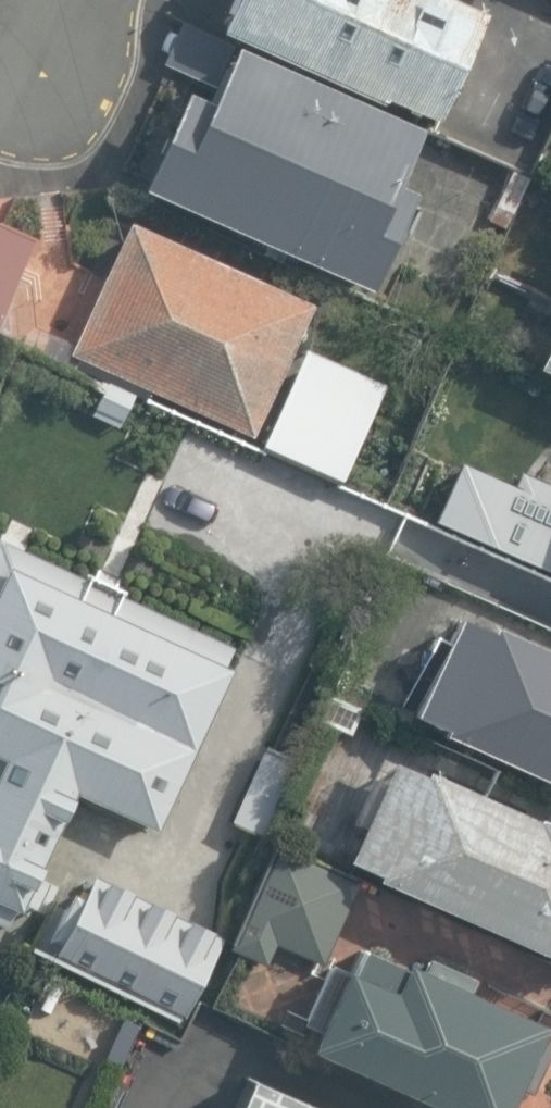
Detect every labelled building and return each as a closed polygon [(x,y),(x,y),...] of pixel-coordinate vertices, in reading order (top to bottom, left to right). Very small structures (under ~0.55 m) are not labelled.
[(214,33),(377,109),(379,103),(432,128),(483,18),(445,0),(229,0),(214,33)] [(419,145),(218,45),(150,182),(350,282),(419,145)] [(0,218),(0,309),(36,236),(0,218)] [(313,309),(125,225),(67,357),(250,441),(313,309)] [(539,364),(550,369),(550,336),(539,364)] [(17,341),(0,376),(0,433),(83,473),(122,392),(17,341)] [(383,387),(303,352),(260,449),(340,484),(383,387)] [(539,445),(499,544),(550,565),(550,450),(539,445)] [(5,562),(0,575),(0,755),(6,758),(0,772),(0,896),(32,910),(80,796),(169,833),(244,656),(132,609),(138,595),(93,576),(85,595),(5,562)] [(459,607),(412,711),(550,773),(550,648),(459,607)] [(393,753),(347,862),(550,947),(550,819),(393,753)] [(369,880),(288,842),(239,947),(279,965),(289,944),(329,963),(369,880)] [(233,951),(70,877),(30,963),(194,1036),(233,951)] [(360,943),(313,1041),(452,1107),(496,1107),(535,1027),(360,943)] [(242,1066),(224,1107),(340,1107),(242,1066)]
